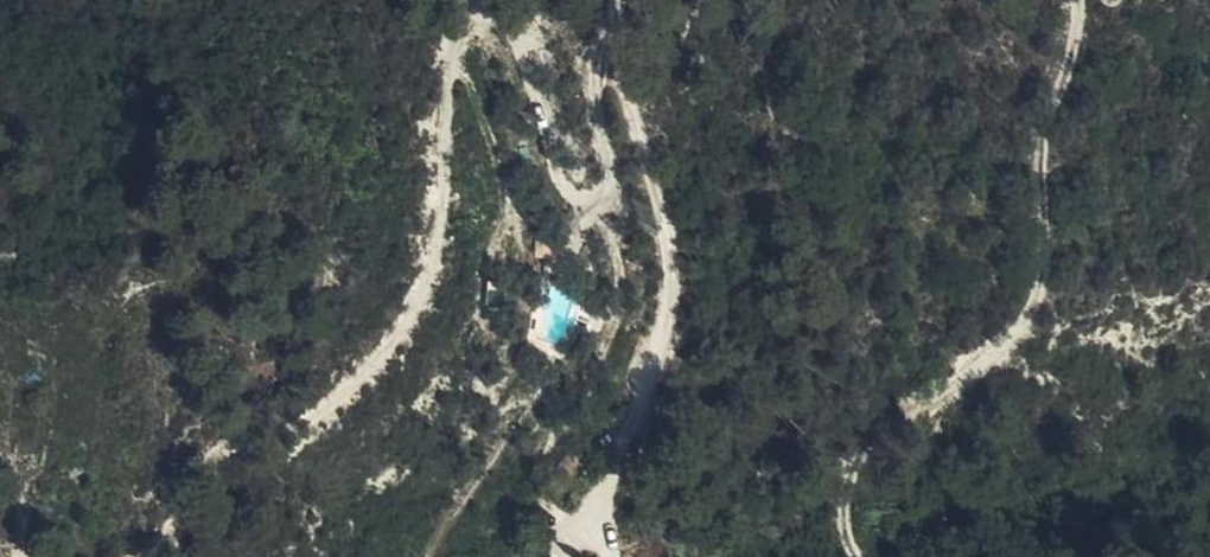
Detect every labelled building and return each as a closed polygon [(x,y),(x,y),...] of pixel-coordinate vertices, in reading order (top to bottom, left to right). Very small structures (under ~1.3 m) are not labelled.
[(572,458),(583,467),(593,454),(582,444),(572,458)]
